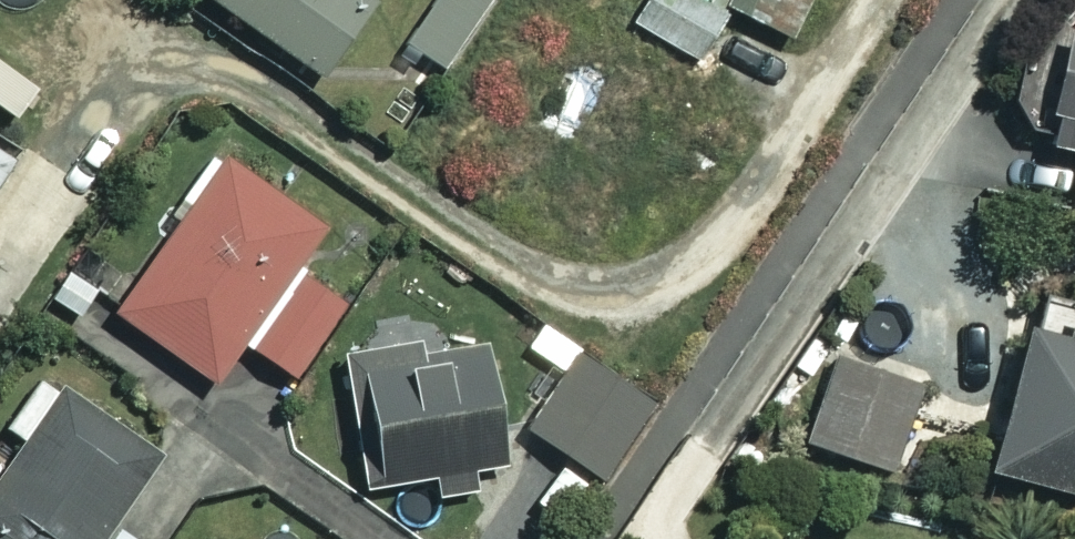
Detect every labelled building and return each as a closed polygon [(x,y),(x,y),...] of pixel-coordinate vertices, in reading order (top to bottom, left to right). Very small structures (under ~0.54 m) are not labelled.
[(320,70),(369,0),(220,0),(320,70)] [(412,44),(451,70),(498,0),(441,0),(412,44)] [(694,0),(645,0),(633,22),(699,58),(722,15),(694,0)] [(726,2),(790,33),(805,0),(727,0),(726,2)] [(1068,25),(1044,139),(1074,146),(1074,27),(1068,25)] [(0,147),(0,176),(13,156),(0,147)] [(323,226),(226,149),(107,298),(209,378),(243,335),(290,373),(350,298),(298,257),(323,226)] [(978,460),(1074,490),(1074,314),(1027,300),(978,460)] [(358,485),(426,476),(429,498),(472,492),(470,470),(501,466),(483,329),(340,348),(358,485)] [(651,404),(575,352),(526,425),(602,476),(651,404)] [(919,384),(836,357),(809,442),(892,469),(919,384)] [(110,513),(156,441),(63,382),(0,482),(0,538),(151,538),(110,513)]
